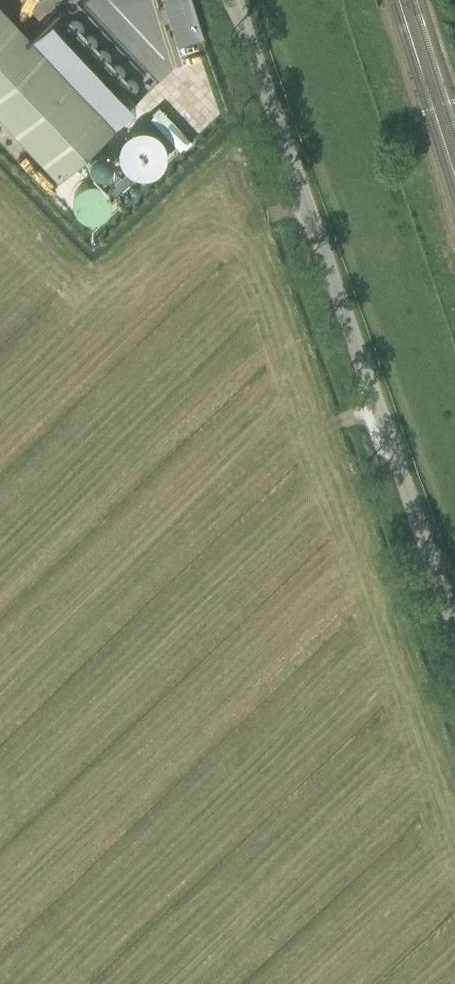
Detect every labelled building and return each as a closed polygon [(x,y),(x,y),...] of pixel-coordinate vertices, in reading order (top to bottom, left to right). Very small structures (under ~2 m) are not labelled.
[(167,27),(191,19),(185,0),(158,0),(167,27)] [(31,38),(0,5),(0,116),(60,180),(136,108),(52,19),(31,38)] [(157,165),(171,141),(149,128),(139,147),(148,152),(144,157),(157,165)]
